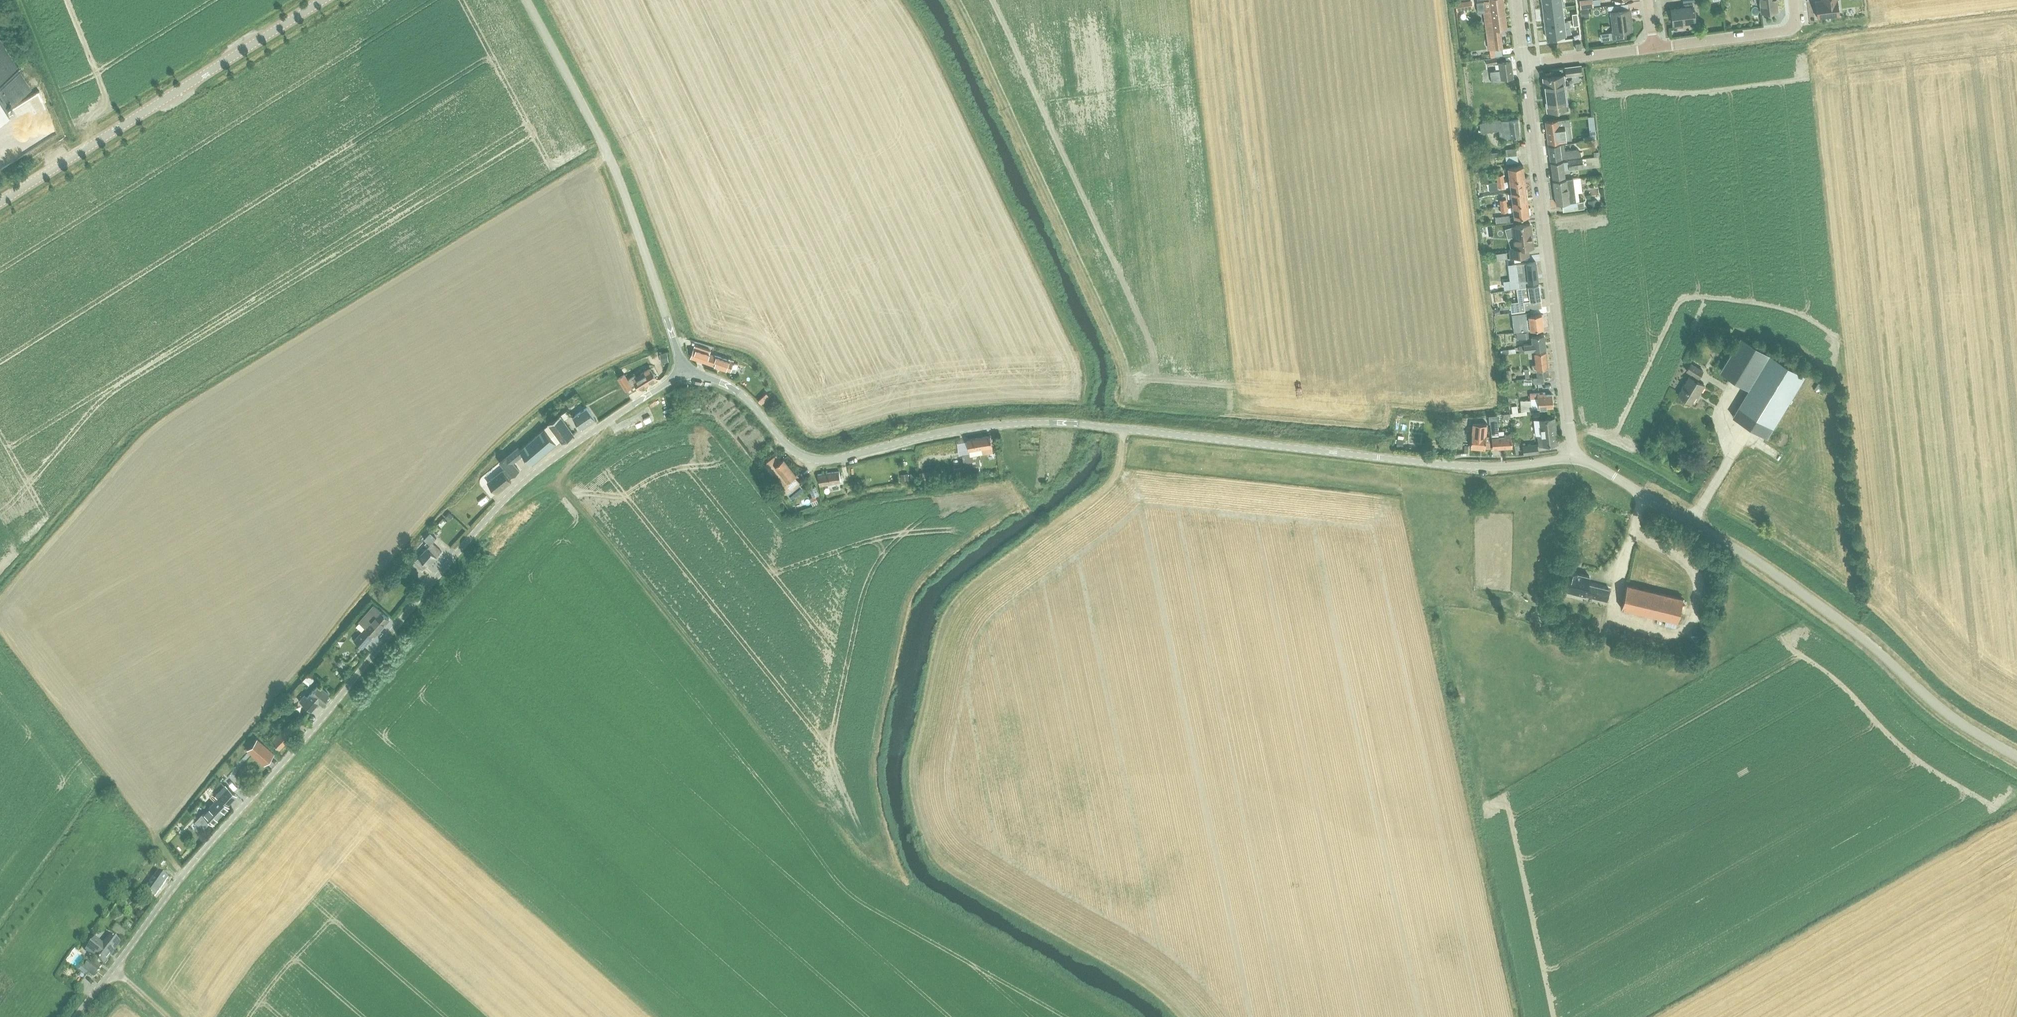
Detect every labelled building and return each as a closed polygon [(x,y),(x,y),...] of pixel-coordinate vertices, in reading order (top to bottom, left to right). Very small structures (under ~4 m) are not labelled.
[(1464,1),(1464,8),(1472,7),(1471,0),(1464,1)] [(1484,0),(1484,1),(1476,3),(1478,13),(1484,12),(1487,29),(1507,26),(1503,0),(1487,0),(1484,0)] [(1543,9),(1554,7),(1563,6),(1562,0),(1542,0),(1543,9)] [(1582,8),(1595,7),(1594,0),(1581,0),(1582,8)] [(1778,11),(1777,0),(1760,0),(1761,13),(1778,11)] [(1815,0),(1817,18),(1840,15),(1838,0),(1819,0),(1815,0)] [(1685,8),(1672,9),(1674,27),(1682,26),(1682,22),(1694,21),(1694,17),(1695,17),(1696,15),(1696,11),(1694,10),(1693,10),(1692,3),(1688,3),(1684,4),(1685,8)] [(1554,7),(1543,9),(1544,16),(1545,23),(1555,22),(1564,21),(1564,16),(1563,6),(1554,7)] [(1625,38),(1624,31),(1632,30),(1630,16),(1631,16),(1630,9),(1613,11),(1614,17),(1612,17),(1614,32),(1612,32),(1613,39),(1625,38)] [(1555,22),(1545,23),(1547,38),(1557,37),(1566,35),(1564,21),(1555,22)] [(1490,50),(1503,48),(1501,35),(1488,37),(1490,50)] [(32,88),(0,36),(0,108),(32,88)] [(1500,70),(1490,72),(1490,73),(1492,81),(1492,84),(1502,82),(1500,82),(1499,80),(1513,78),(1511,60),(1499,62),(1500,70)] [(1582,65),(1565,68),(1566,77),(1583,75),(1582,65)] [(1563,75),(1544,78),(1548,111),(1567,108),(1563,75)] [(46,116),(34,97),(17,108),(29,127),(46,116)] [(1572,140),(1569,118),(1546,121),(1548,143),(1566,141),(1572,140)] [(1500,138),(1505,138),(1520,136),(1518,119),(1501,121),(1500,119),(1480,124),(1481,132),(1499,130),(1500,138)] [(1563,143),(1549,145),(1551,160),(1563,158),(1563,159),(1581,156),(1581,152),(1576,149),(1574,150),(1565,151),(1563,143)] [(1508,163),(1518,162),(1516,148),(1506,149),(1508,163)] [(1584,168),(1582,158),(1551,162),(1553,178),(1565,176),(1564,169),(1569,168),(1569,170),(1584,168)] [(1510,180),(1525,178),(1523,165),(1508,167),(1510,180)] [(1566,179),(1553,181),(1557,204),(1562,204),(1563,211),(1585,208),(1584,201),(1580,201),(1578,187),(1582,186),(1581,177),(1573,178),(1566,179)] [(1526,190),(1525,178),(1510,180),(1511,192),(1526,190)] [(1526,190),(1511,192),(1513,204),(1528,202),(1526,190)] [(1529,215),(1528,202),(1513,204),(1514,217),(1529,215)] [(1511,214),(1496,216),(1497,223),(1512,221),(1511,214)] [(1516,248),(1509,249),(1510,257),(1529,255),(1528,248),(1533,247),(1530,223),(1513,225),(1516,248)] [(1511,280),(1504,281),(1505,289),(1520,287),(1520,288),(1521,288),(1526,287),(1528,285),(1538,284),(1538,281),(1536,262),(1526,263),(1509,265),(1511,280)] [(1520,301),(1512,302),(1513,311),(1515,311),(1516,311),(1526,310),(1526,309),(1541,307),(1539,284),(1538,284),(1528,285),(1526,287),(1521,288),(1520,288),(1518,288),(1518,289),(1520,301)] [(1529,312),(1512,314),(1513,323),(1519,322),(1520,331),(1531,330),(1543,328),(1542,314),(1530,315),(1530,312),(1529,312)] [(1519,351),(1546,348),(1544,334),(1532,336),(1533,343),(1524,344),(1524,345),(1519,346),(1519,351)] [(1773,427),(1805,375),(1770,354),(1769,356),(1740,338),(1720,371),(1733,379),(1748,388),(1749,389),(1739,406),(1773,427)] [(694,346),(690,357),(707,363),(731,371),(736,373),(739,365),(734,363),(734,362),(710,354),(711,351),(694,346)] [(1532,365),(1533,373),(1537,372),(1537,378),(1544,377),(1544,376),(1549,376),(1546,352),(1535,353),(1536,365),(1532,365)] [(1700,393),(1705,385),(1696,380),(1703,370),(1691,363),(1686,370),(1691,373),(1678,394),(1692,403),(1698,392),(1700,393)] [(650,369),(641,374),(643,377),(638,379),(636,375),(628,380),(624,374),(618,378),(625,390),(637,383),(640,387),(656,378),(652,371),(651,371),(650,369)] [(1820,380),(1813,389),(1818,393),(1825,384),(1820,380)] [(1538,398),(1539,408),(1553,407),(1553,394),(1546,395),(1545,392),(1530,394),(1530,398),(1538,398)] [(1533,410),(1533,399),(1522,400),(1522,411),(1533,410)] [(691,404),(683,405),(684,413),(692,412),(691,404)] [(575,415),(572,417),(581,430),(595,419),(587,407),(575,415)] [(549,423),(554,431),(560,440),(562,442),(574,434),(565,421),(570,417),(566,413),(562,416),(561,415),(549,423)] [(1554,418),(1536,420),(1539,445),(1557,443),(1554,418)] [(1486,434),(1487,423),(1473,422),(1472,432),(1472,433),(1471,441),(1471,446),(1479,447),(1490,448),(1490,441),(1489,436),(1486,436),(1486,434)] [(1498,423),(1491,424),(1493,448),(1512,447),(1511,434),(1505,435),(1505,437),(1498,437),(1498,423)] [(560,440),(554,431),(549,435),(545,429),(520,450),(518,447),(500,462),(505,468),(488,483),(498,493),(512,481),(509,478),(512,476),(512,477),(519,471),(513,463),(524,454),(532,464),(560,440)] [(964,467),(954,469),(955,475),(980,471),(979,464),(977,454),(992,451),(990,435),(966,439),(968,449),(969,449),(969,453),(962,454),(964,467)] [(1524,454),(1538,452),(1537,444),(1523,446),(1524,454)] [(777,481),(780,486),(786,493),(799,483),(794,477),(796,475),(784,458),(781,461),(777,455),(767,462),(772,468),(775,465),(783,476),(777,481)] [(819,485),(841,481),(839,470),(817,474),(819,485)] [(920,480),(930,478),(929,471),(919,473),(920,480)] [(816,496),(810,498),(813,505),(819,502),(816,496)] [(450,512),(445,517),(449,520),(453,515),(450,512)] [(425,539),(430,544),(411,565),(416,571),(419,567),(423,571),(428,565),(428,566),(442,552),(432,543),(437,538),(431,533),(425,539)] [(1607,600),(1610,588),(1588,583),(1590,576),(1567,571),(1563,589),(1607,600)] [(1679,622),(1684,599),(1627,585),(1621,608),(1679,622)] [(375,634),(389,618),(374,605),(360,621),(366,627),(354,640),(363,648),(372,638),(371,637),(374,634),(375,634)] [(321,703),(329,694),(318,684),(307,697),(305,695),(299,701),(310,710),(318,701),(321,703)] [(279,750),(296,732),(288,724),(271,742),(279,750)] [(257,740),(248,750),(264,764),(273,754),(257,740)] [(226,805),(235,795),(225,786),(216,795),(218,798),(203,814),(212,823),(228,806),(226,805)] [(161,855),(155,859),(160,866),(166,862),(161,855)] [(159,872),(145,890),(154,897),(168,879),(159,872)] [(128,931),(131,925),(124,921),(121,926),(128,931)] [(121,941),(128,933),(117,924),(111,932),(121,941)] [(103,964),(118,944),(108,937),(102,945),(94,939),(85,950),(103,964)] [(94,976),(99,969),(89,962),(84,968),(94,976)]
